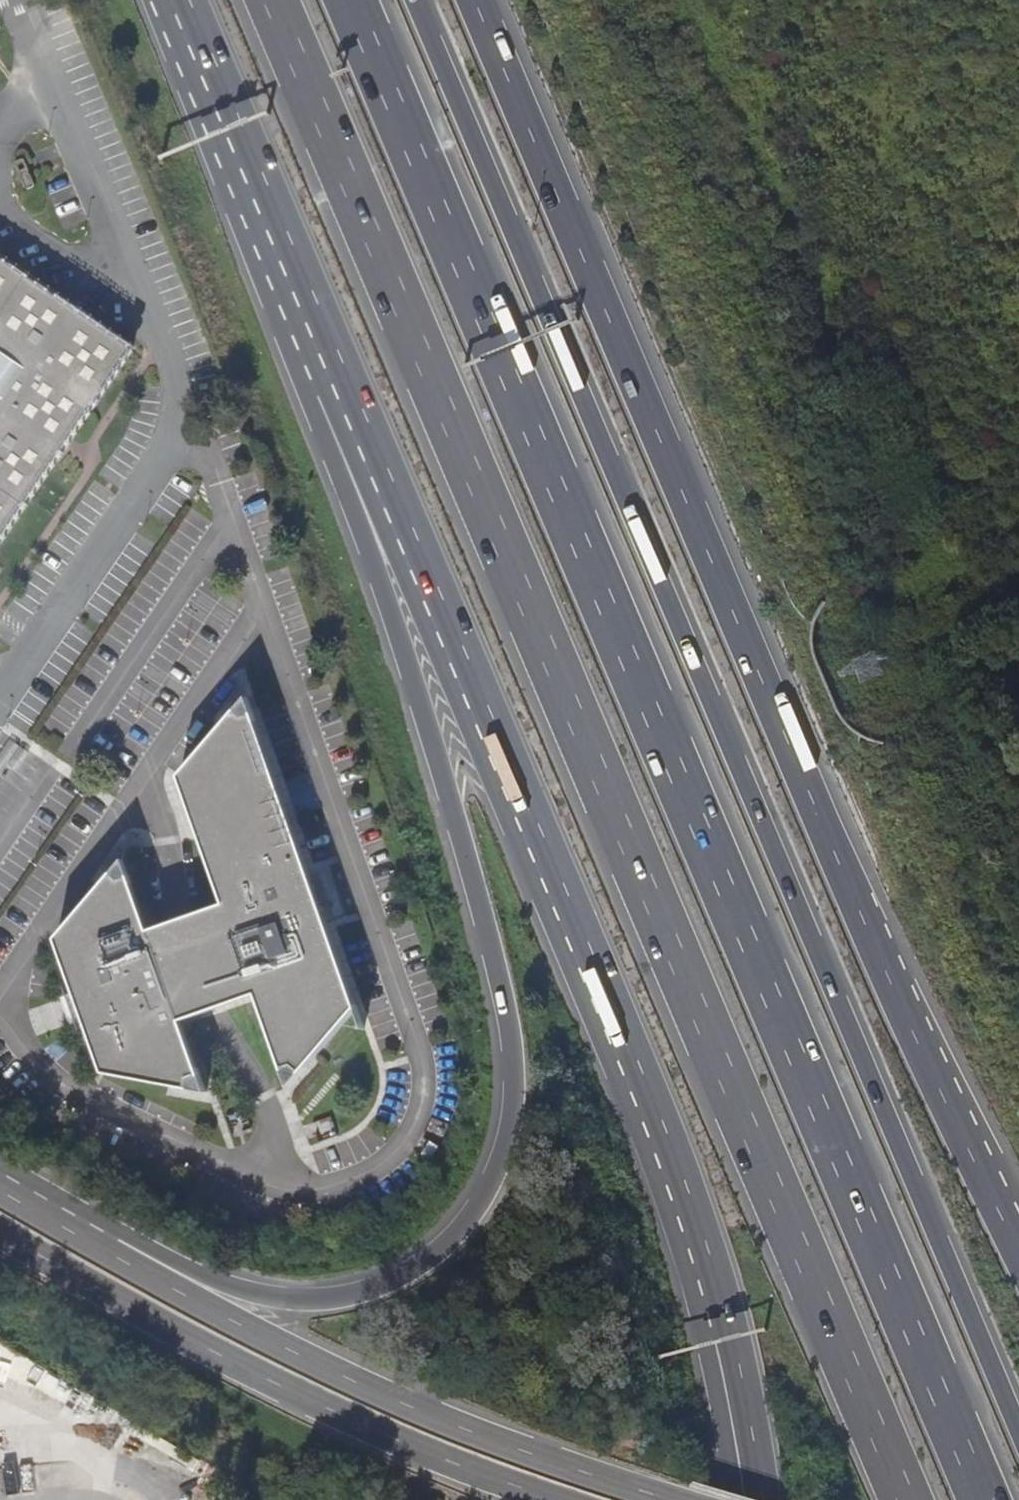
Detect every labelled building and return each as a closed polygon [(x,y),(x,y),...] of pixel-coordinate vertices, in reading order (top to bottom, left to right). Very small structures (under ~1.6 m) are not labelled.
[(17,160),(22,173),(30,170),(25,158),(17,160)] [(35,184),(30,170),(22,173),(28,187),(35,184)] [(134,344),(0,253),(0,542),(134,344)] [(218,903),(152,924),(129,855),(60,935),(104,1074),(209,1098),(181,1014),(247,993),(281,1096),(355,1010),(250,696),(180,787),(218,903)] [(140,1475),(133,1484),(150,1499),(167,1499),(140,1475)]
